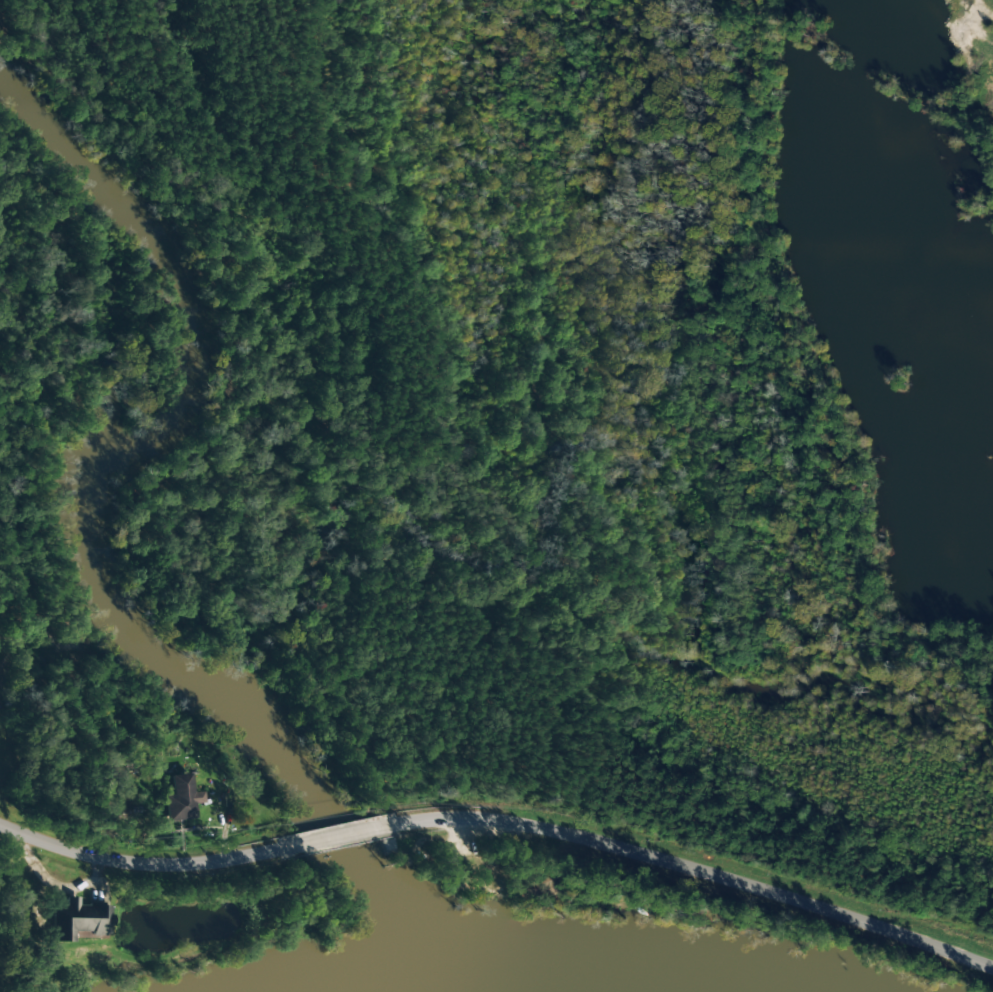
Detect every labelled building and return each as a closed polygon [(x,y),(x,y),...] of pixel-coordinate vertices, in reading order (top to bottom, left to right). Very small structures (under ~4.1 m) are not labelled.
[(194,818),(193,804),(201,803),(200,791),(191,792),(188,773),(169,775),(171,794),(162,795),(165,821),(194,818)] [(52,941),(73,942),(73,934),(110,934),(110,904),(79,904),(79,897),(65,897),(65,906),(52,906),(52,941)]
